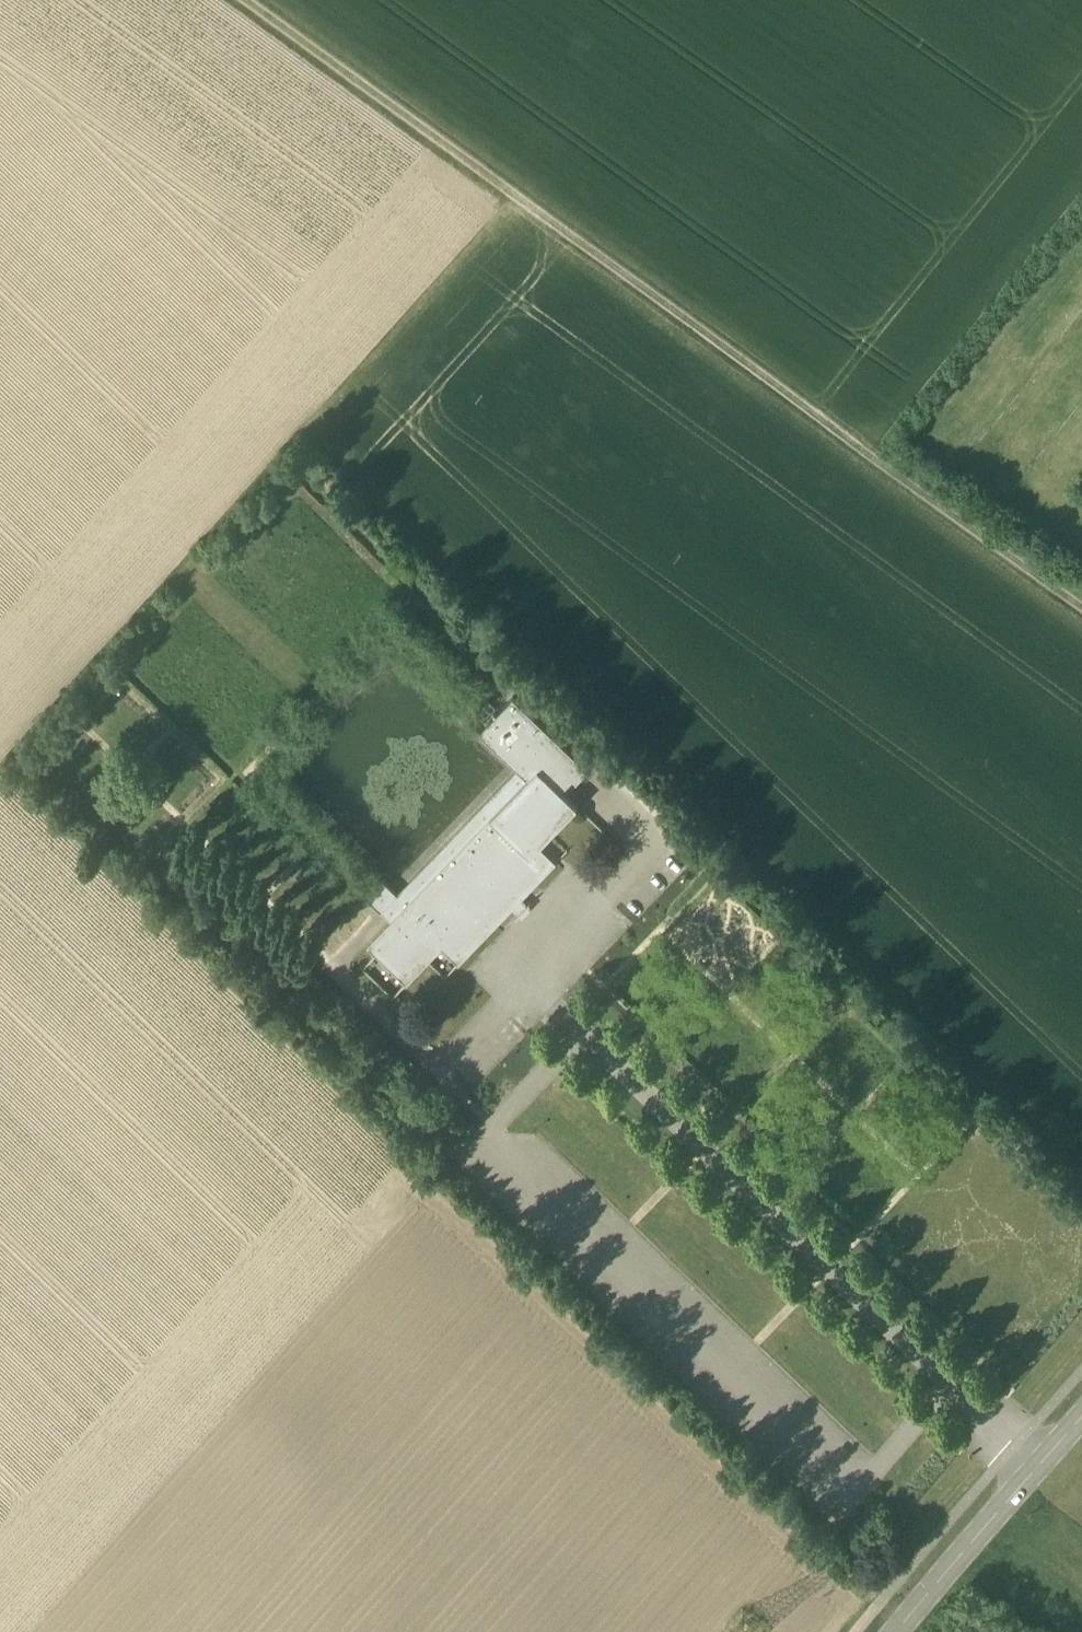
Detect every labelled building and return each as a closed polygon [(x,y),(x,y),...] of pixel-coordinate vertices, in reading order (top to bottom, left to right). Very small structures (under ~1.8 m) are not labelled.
[(479,731),(528,779),(395,915),(367,944),(407,983),(442,946),(459,963),(556,861),(539,845),(578,805),(561,789),(584,766),(589,770),(590,769),(513,696),(479,731)] [(386,906),(397,893),(380,876),(363,894),(381,911),(386,906)]
